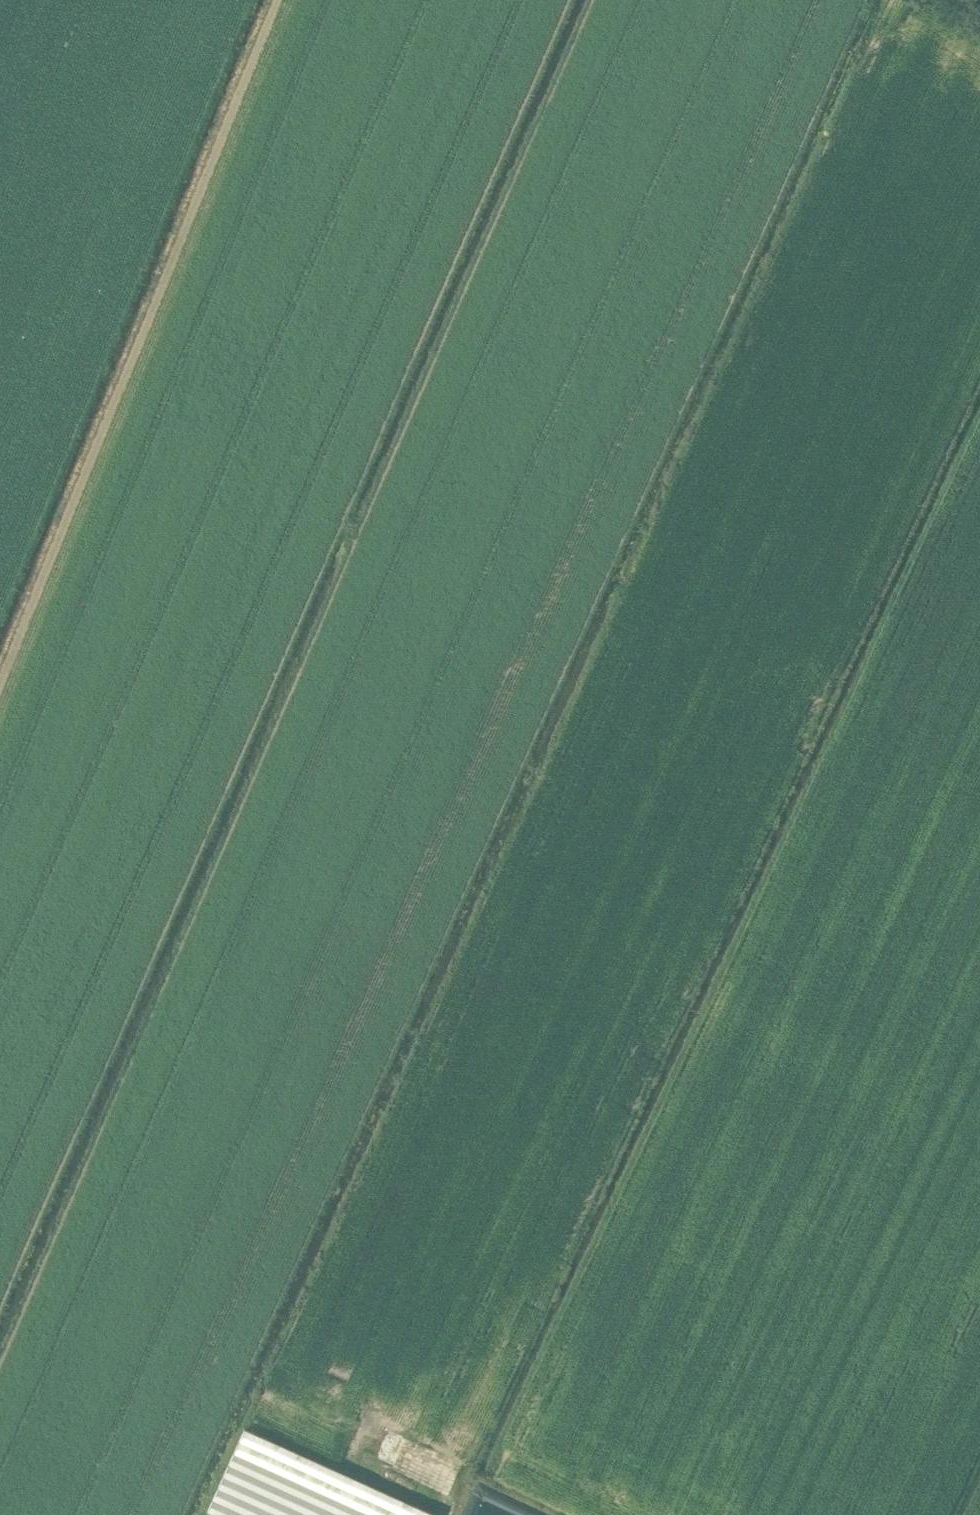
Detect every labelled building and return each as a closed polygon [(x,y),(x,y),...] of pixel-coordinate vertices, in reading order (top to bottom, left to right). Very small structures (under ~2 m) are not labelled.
[(431,1514),(327,1467),(243,1428),(204,1514),(431,1514)]
